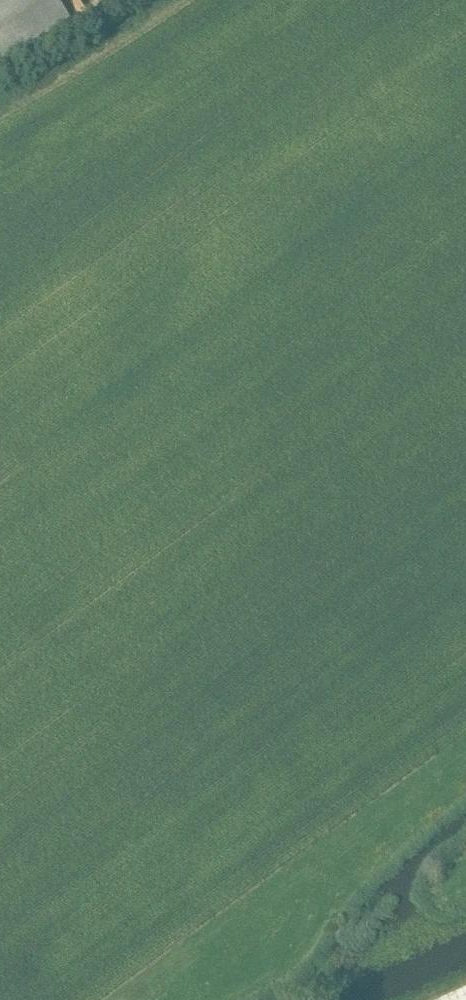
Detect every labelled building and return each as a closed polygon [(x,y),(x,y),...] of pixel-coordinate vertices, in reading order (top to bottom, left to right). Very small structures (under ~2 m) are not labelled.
[(4,70),(70,22),(54,0),(0,0),(0,64),(4,70)]
